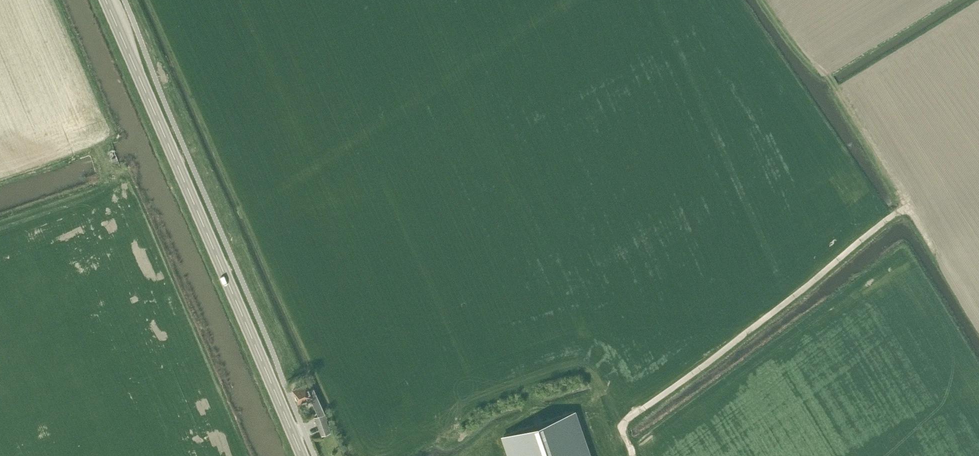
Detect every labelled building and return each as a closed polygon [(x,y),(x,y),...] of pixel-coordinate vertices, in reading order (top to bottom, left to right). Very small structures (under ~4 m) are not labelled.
[(315,417),(321,434),(330,431),(326,419),(327,419),(325,413),(322,405),(314,387),(309,389),(306,383),(293,389),(299,401),(305,399),(310,397),(315,408),(318,415),(315,417)] [(574,411),(504,435),(511,455),(589,455),(574,411)]
